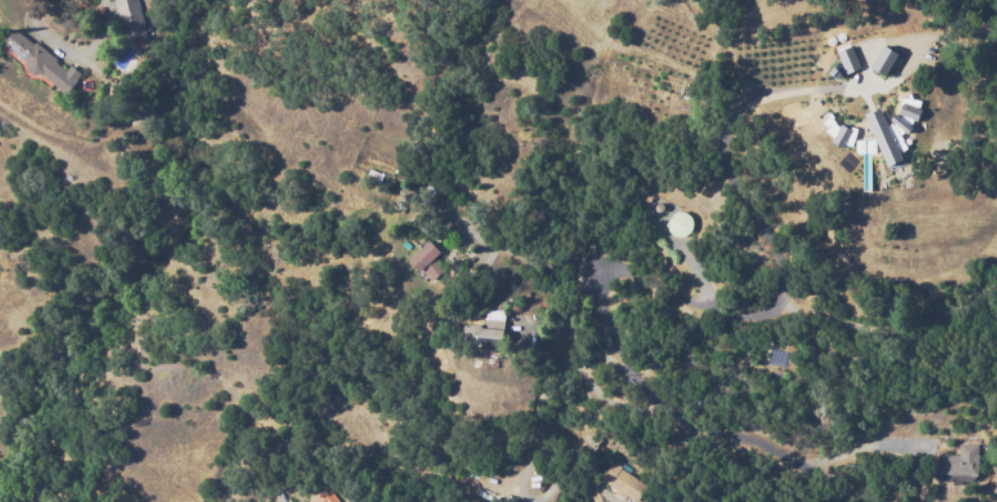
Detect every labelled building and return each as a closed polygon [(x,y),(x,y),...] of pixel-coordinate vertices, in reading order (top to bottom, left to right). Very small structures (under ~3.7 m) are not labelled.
[(126,46),(115,0),(139,0),(148,40),(126,46)] [(67,95),(43,76),(35,76),(27,72),(26,62),(4,44),(16,30),(34,44),(37,44),(58,60),(57,64),(78,81),(67,95)] [(873,63),(886,41),(900,50),(887,72),(873,63)] [(861,65),(847,71),(838,50),(852,44),(861,65)] [(866,111),(881,104),(906,157),(891,164),(866,111)] [(859,130),(835,122),(830,137),(836,139),(835,143),(853,149),(859,130)] [(645,190),(652,194),(649,200),(642,196),(645,190)] [(681,208),(683,208),(684,209),(686,209),(687,211),(689,212),(690,214),(690,216),(691,218),(691,220),(691,223),(690,225),(690,227),(689,229),(688,230),(686,232),(685,233),(683,233),(681,233),(679,233),(678,233),(676,232),(675,231),(674,229),(673,227),(672,225),(671,223),(671,221),(671,219),(672,216),(672,214),(673,213),(675,211),(676,210),(678,209),(679,208),(681,208)] [(433,282),(422,271),(420,273),(409,262),(423,248),(420,245),(434,231),(443,241),(438,249),(441,253),(436,257),(447,270),(433,282)] [(502,352),(482,349),(482,343),(478,344),(473,344),(468,340),(466,333),(468,327),(474,324),(483,325),(484,318),(506,320),(502,352)] [(591,446),(583,438),(593,427),(601,435),(591,446)] [(978,475),(938,474),(939,455),(959,456),(960,443),(979,443),(978,475)] [(648,485),(637,501),(629,501),(614,493),(617,489),(603,479),(614,461),(628,469),(626,472),(648,485)] [(328,487),(340,501),(308,501),(328,487)]
